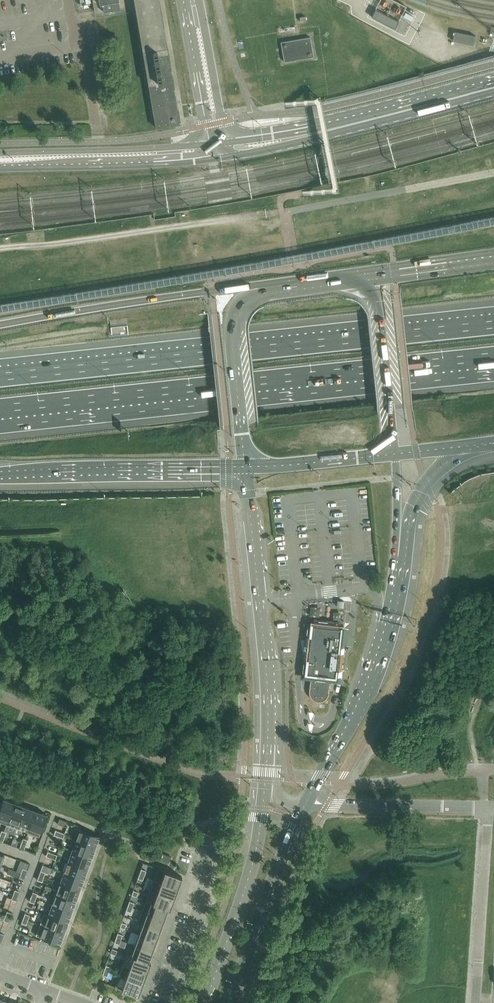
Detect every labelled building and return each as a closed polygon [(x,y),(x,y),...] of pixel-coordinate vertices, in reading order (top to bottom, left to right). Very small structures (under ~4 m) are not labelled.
[(99,4),(100,4),(101,4),(103,12),(119,9),(118,0),(98,0),(99,4)] [(154,117),(150,118),(151,125),(155,125),(156,128),(179,124),(158,0),(134,0),(154,117)] [(395,29),(399,21),(375,9),(371,17),(395,29)] [(474,45),(475,36),(454,31),(453,41),(474,45)] [(310,37),(290,40),(281,42),(284,62),(314,57),(310,37)] [(330,678),(337,679),(343,625),(339,625),(339,622),(314,620),(314,622),(310,622),(305,675),(312,675),(310,689),(311,692),(312,695),(315,697),(319,698),(323,698),(326,697),(328,695),(329,691),(330,678)] [(14,803),(3,799),(0,807),(0,822),(6,824),(14,803)] [(17,828),(25,807),(14,803),(6,824),(17,828)] [(28,832),(36,811),(25,807),(17,828),(28,832)] [(39,836),(47,815),(36,811),(28,832),(39,836)] [(80,829),(76,840),(95,847),(99,836),(80,829)] [(91,858),(95,847),(76,840),(72,851),(91,858)] [(87,869),(91,858),(72,851),(68,862),(87,869)] [(169,863),(169,861),(171,856),(159,852),(157,858),(169,863)] [(83,879),(87,869),(68,862),(64,872),(83,879)] [(158,868),(154,879),(178,888),(182,877),(158,868)] [(9,869),(7,873),(19,878),(21,873),(9,869)] [(79,890),(83,879),(64,872),(60,883),(79,890)] [(174,898),(178,888),(154,879),(150,890),(174,898)] [(75,901),(79,890),(60,883),(56,894),(75,901)] [(170,909),(174,898),(150,890),(146,900),(170,909)] [(72,911),(75,901),(56,894),(52,904),(72,911)] [(170,909),(146,900),(142,911),(164,919),(167,909),(170,909)] [(68,923),(72,911),(52,904),(48,915),(44,913),(44,914),(68,923)] [(160,930),(164,919),(142,911),(138,922),(160,930)] [(64,933),(68,923),(44,914),(40,924),(64,933)] [(156,940),(160,930),(138,922),(143,924),(139,934),(156,940)] [(60,944),(64,933),(40,924),(36,936),(41,938),(40,940),(47,943),(48,940),(60,944)] [(152,951),(156,940),(139,934),(135,944),(130,943),(152,951)] [(148,961),(152,951),(130,943),(126,954),(150,963),(150,962),(148,961)] [(146,973),(150,963),(126,954),(123,965),(146,973)] [(142,984),(146,973),(123,965),(119,975),(142,984)] [(138,995),(142,984),(119,975),(114,986),(138,995)]
